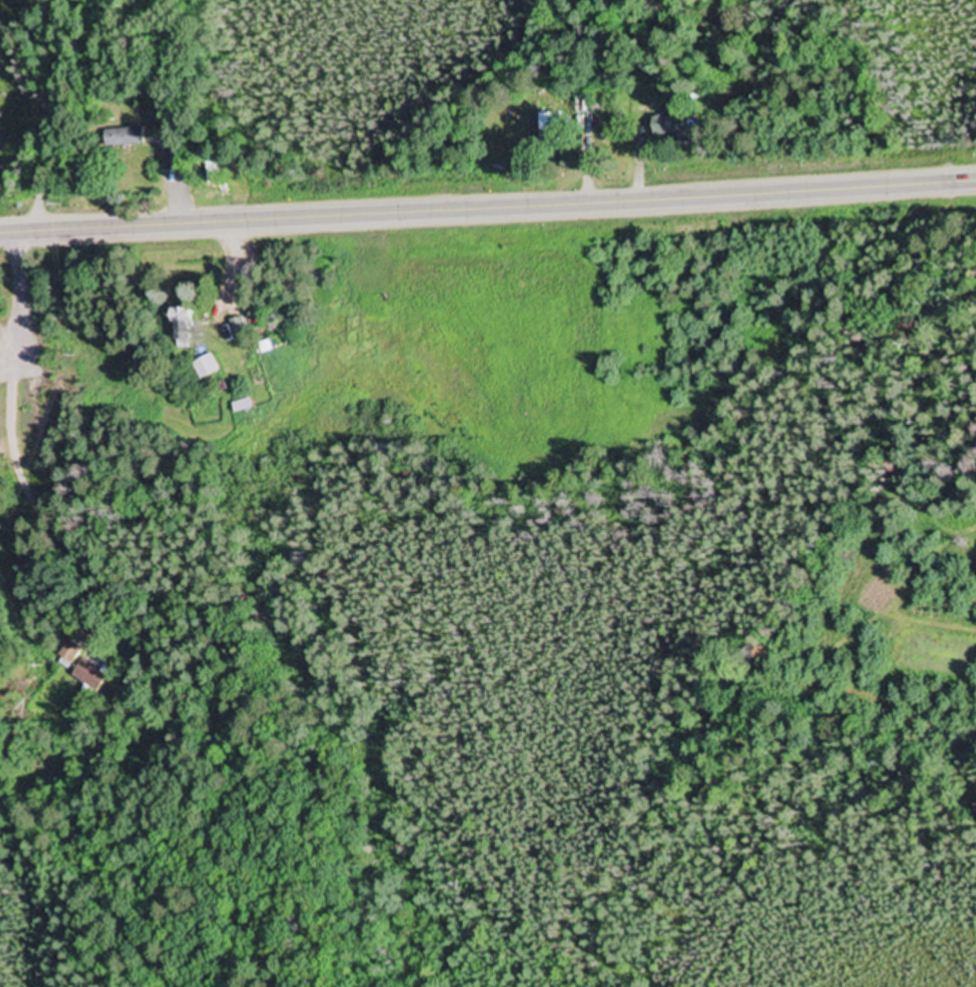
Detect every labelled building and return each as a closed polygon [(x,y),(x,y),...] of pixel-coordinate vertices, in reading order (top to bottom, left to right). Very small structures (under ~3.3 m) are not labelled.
[(573,99),(573,129),(592,129),(592,111),(585,111),(585,99),(573,99)] [(537,144),(555,144),(555,114),(537,114),(537,144)] [(647,116),(647,137),(682,137),(682,116),(647,116)] [(146,129),(104,132),(106,149),(147,146),(146,129)] [(169,310),(172,350),(191,349),(189,309),(169,310)] [(244,338),(240,319),(227,322),(231,341),(244,338)] [(189,364),(197,381),(217,372),(209,355),(189,364)] [(83,649),(66,639),(56,657),(73,666),(83,649)] [(72,676),(99,693),(111,674),(83,658),(72,676)]
